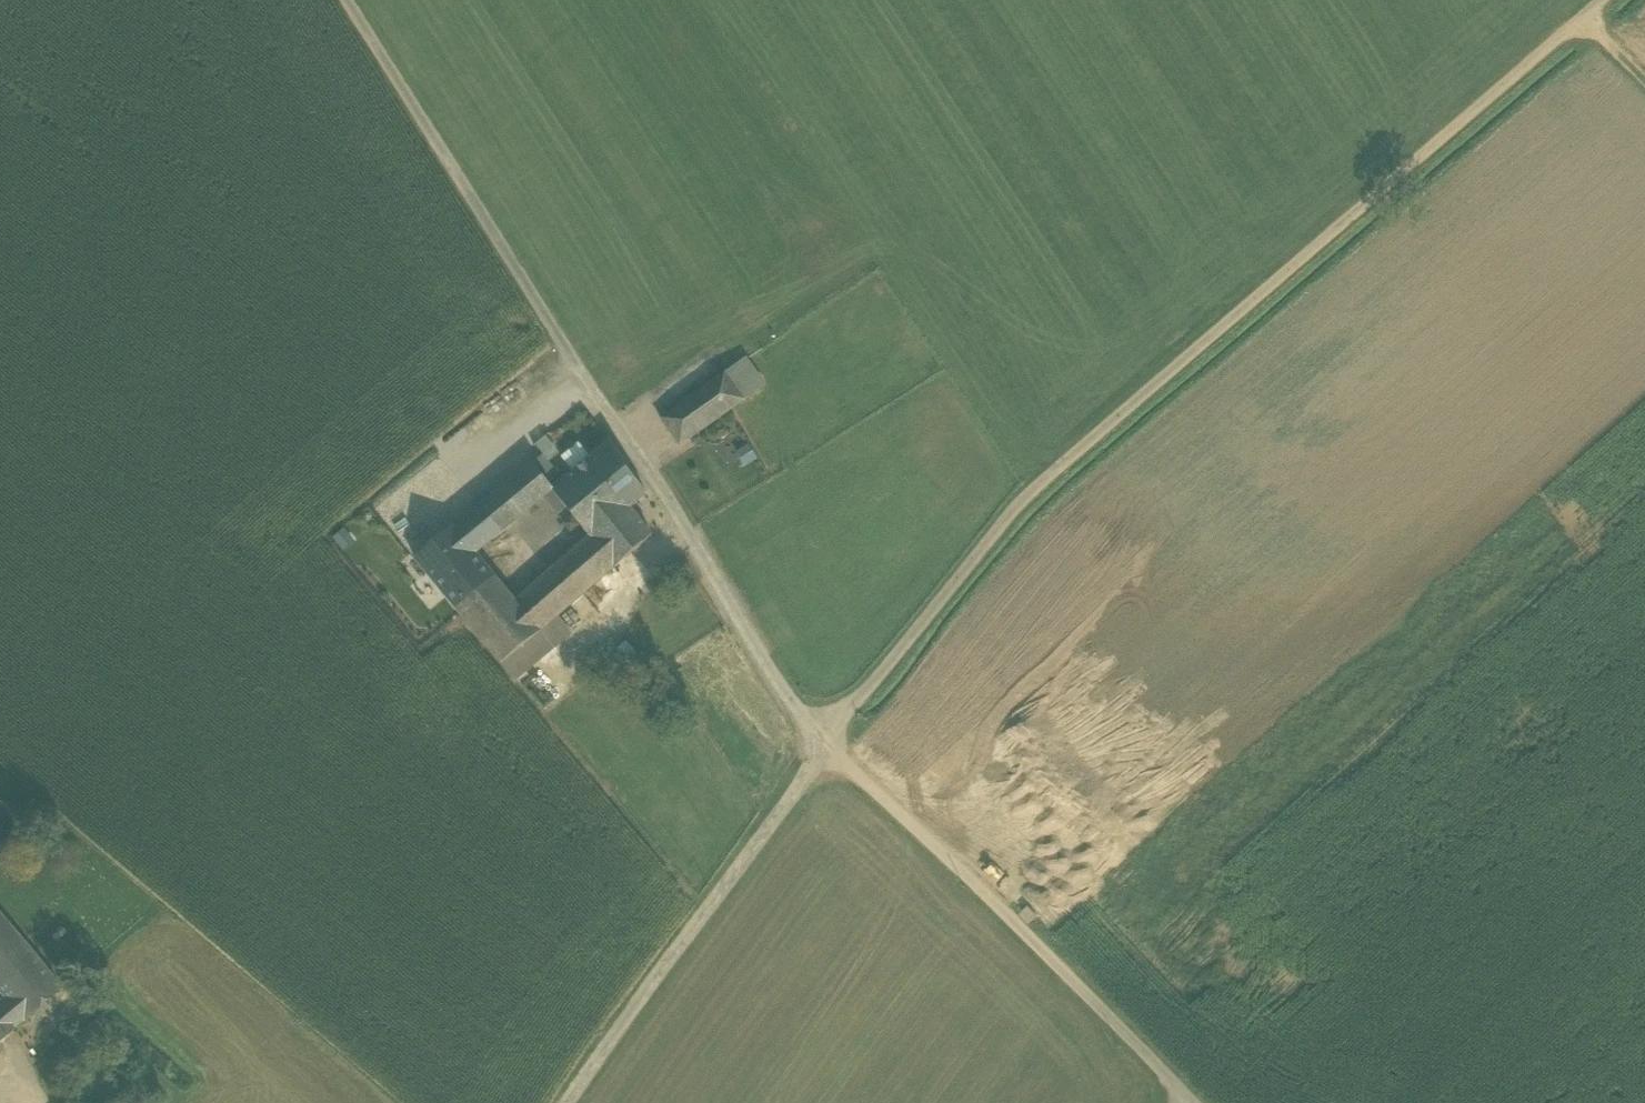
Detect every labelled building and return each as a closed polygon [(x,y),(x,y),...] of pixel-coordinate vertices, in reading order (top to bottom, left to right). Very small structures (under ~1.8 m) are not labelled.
[(742,362),(726,374),(743,398),(760,387),(742,362)] [(744,400),(743,398),(726,374),(725,372),(681,403),(700,430),(744,400)] [(680,446),(700,430),(681,403),(660,417),(680,446)] [(553,487),(552,488),(553,489),(564,503),(590,537),(630,508),(647,494),(607,444),(590,457),(579,443),(561,457),(573,471),(553,487)] [(542,454),(532,463),(548,481),(558,473),(542,454)] [(527,511),(544,497),(553,489),(552,488),(553,487),(548,481),(532,463),(506,484),(527,511)] [(514,521),(527,511),(506,484),(493,496),(514,521)] [(564,503),(553,489),(544,497),(555,510),(564,503)] [(475,553),(514,521),(493,496),(454,527),(475,553)] [(476,632),(501,663),(557,616),(652,535),(630,508),(590,537),(516,602),(476,632)] [(516,602),(475,553),(454,527),(415,559),(476,632),(516,602)] [(570,633),(557,616),(501,663),(515,679),(570,633)] [(31,952),(0,915),(0,979),(31,952)] [(31,952),(0,979),(0,994),(3,998),(22,1020),(60,987),(31,952)] [(10,1031),(12,1029),(11,1028),(22,1020),(3,998),(0,1000),(0,1019),(10,1031)] [(0,1019),(0,1039),(10,1031),(0,1019)]
